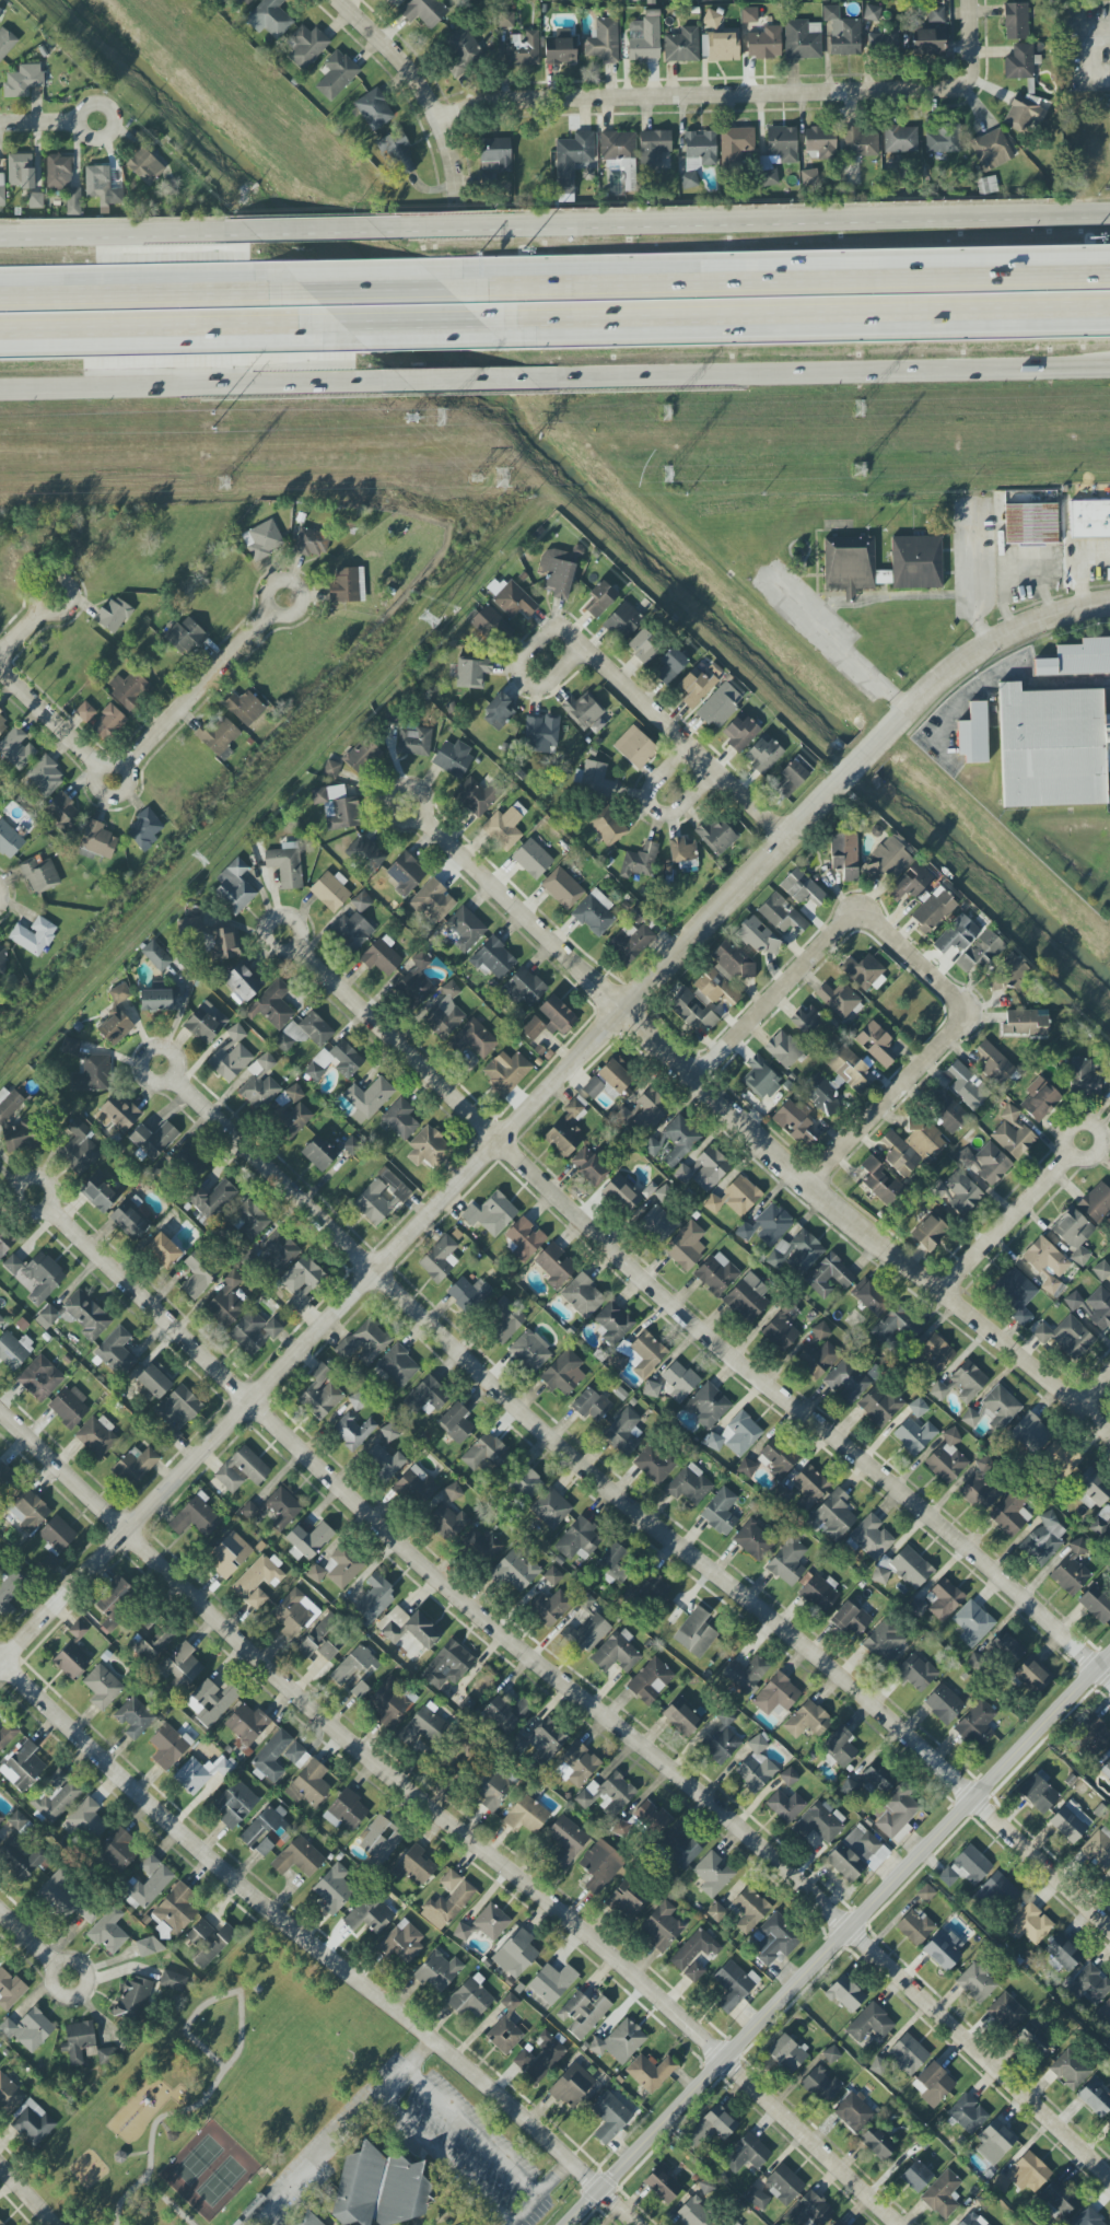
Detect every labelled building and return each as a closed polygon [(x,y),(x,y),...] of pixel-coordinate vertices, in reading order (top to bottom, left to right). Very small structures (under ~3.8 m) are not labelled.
[(244,20),(259,34),(264,29),(276,41),(294,22),(280,8),(287,0),(264,0),(244,20)] [(400,14),(410,24),(418,17),(431,30),(449,12),(437,0),(415,0),(400,14)] [(1004,40),(1029,39),(1027,3),(1003,4),(1004,40)] [(881,6),(865,5),(864,20),(880,21),(881,6)] [(830,55),(859,55),(859,20),(839,20),(839,6),(823,6),(823,22),(830,22),(830,55)] [(943,23),(944,7),(928,7),(927,23),(943,23)] [(757,23),(757,8),(741,8),(742,23),(757,23)] [(723,16),(707,9),(702,22),(717,29),(723,16)] [(629,60),(660,59),(659,11),(644,11),(644,21),(628,21),(629,60)] [(513,13),(499,13),(498,27),(513,27),(513,13)] [(619,63),(617,18),(594,19),(594,38),(583,39),(584,58),(602,57),(603,64),(619,63)] [(821,21),(784,22),(785,59),(821,59),(821,21)] [(331,42),(315,27),(310,32),(302,25),(286,41),(294,49),(286,57),(303,73),(331,42)] [(19,41),(1,26),(0,27),(0,61),(19,41)] [(443,40),(454,58),(445,64),(454,79),(469,70),(466,66),(489,52),(482,42),(477,45),(465,26),(443,40)] [(781,26),(763,26),(763,33),(747,33),(747,59),(781,58),(781,26)] [(664,62),(698,61),(697,27),(681,27),(681,35),(663,35),(664,62)] [(739,60),(738,29),(723,29),(723,35),(701,35),(702,61),(739,60)] [(913,30),(913,56),(945,55),(944,29),(913,30)] [(539,65),(538,30),(524,31),(525,36),(506,36),(507,66),(539,65)] [(869,30),(868,49),(897,50),(898,31),(869,30)] [(544,64),(576,64),(576,50),(571,50),(572,39),(545,38),(544,64)] [(1005,57),(1004,79),(1032,79),(1033,45),(1013,44),(1012,57),(1005,57)] [(330,102),(360,70),(337,49),(323,64),(330,70),(314,87),(330,102)] [(43,87),(43,64),(18,65),(18,73),(4,74),(5,98),(29,97),(29,87),(43,87)] [(355,101),(373,131),(395,118),(378,88),(355,101)] [(1002,122),(1023,133),(1029,122),(1039,127),(1050,104),(1027,93),(1025,98),(1016,93),(1002,122)] [(926,153),(959,152),(958,123),(936,124),(936,133),(925,133),(926,153)] [(844,157),(878,156),(877,131),(861,132),(861,126),(843,127),(844,157)] [(917,126),(883,127),(884,153),(917,152),(917,126)] [(796,127),(766,128),(767,156),(759,157),(760,186),(776,186),(775,164),(797,163),(796,127)] [(1014,158),(998,127),(968,143),(984,174),(1014,158)] [(720,129),(721,167),(741,167),(740,153),(755,153),(754,128),(720,129)] [(804,128),(805,151),(817,151),(817,158),(835,158),(835,128),(804,128)] [(661,169),(660,152),(671,152),(670,131),(639,132),(640,169),(661,169)] [(419,168),(399,132),(380,143),(399,178),(419,168)] [(556,140),(557,202),(574,202),(573,163),(583,163),(583,181),(594,180),(593,132),(574,132),(574,140),(556,140)] [(636,162),(635,132),(601,133),(601,163),(636,162)] [(716,132),(698,132),(684,132),(685,174),(681,174),(681,188),(697,188),(697,167),(716,167),(716,132)] [(511,173),(510,139),(480,139),(481,170),(499,170),(499,173),(511,173)] [(124,165),(148,186),(165,167),(141,146),(124,165)] [(8,155),(8,188),(34,188),(33,154),(8,155)] [(47,191),(66,191),(66,216),(81,215),(80,188),(71,188),(71,156),(47,156),(47,191)] [(109,166),(85,166),(85,198),(99,198),(100,214),(109,214),(109,205),(123,205),(123,189),(110,189),(109,166)] [(818,190),(818,170),(801,170),(801,190),(818,190)] [(484,185),(496,183),(494,172),(482,174),(484,185)] [(626,186),(636,185),(634,174),(624,176),(626,186)] [(43,193),(28,194),(28,208),(43,208),(43,193)] [(1070,501),(1070,539),(1109,538),(1109,501),(1070,501)] [(1005,544),(1058,543),(1057,504),(1004,505),(1005,544)] [(241,534),(254,562),(285,546),(272,519),(241,534)] [(330,535),(299,528),(293,553),(309,557),(310,552),(325,555),(330,535)] [(892,589),(942,588),(941,536),(891,537),(892,589)] [(823,538),(824,591),(845,591),(845,601),(855,601),(854,590),(875,589),(874,537),(823,538)] [(568,601),(577,553),(574,553),(574,554),(543,548),(538,571),(546,573),(542,590),(551,591),(550,598),(568,601)] [(363,568),(334,568),(335,583),(329,583),(329,603),(364,602),(363,568)] [(596,600),(586,612),(596,620),(619,595),(601,579),(589,593),(596,600)] [(528,618),(539,606),(511,580),(492,601),(512,619),(520,610),(528,618)] [(116,636),(133,608),(111,595),(94,622),(116,636)] [(603,625),(623,642),(643,619),(622,602),(603,625)] [(515,631),(486,604),(471,621),(499,648),(515,631)] [(207,636),(187,615),(165,636),(185,658),(207,636)] [(625,649),(646,665),(662,645),(640,629),(625,649)] [(1081,638),(1081,645),(1056,646),(1056,659),(1034,659),(1034,675),(1109,674),(1109,638),(1081,638)] [(659,660),(664,665),(654,675),(666,686),(689,662),(672,646),(659,660)] [(484,674),(492,674),(492,659),(457,657),(456,688),(483,689),(484,674)] [(686,696),(681,701),(691,711),(716,684),(695,665),(676,687),(686,696)] [(127,708),(148,689),(132,672),(123,681),(118,675),(106,686),(127,708)] [(715,731),(744,700),(725,681),(696,712),(715,731)] [(1105,804),(1103,744),(1109,744),(1109,724),(1103,725),(1102,689),(1020,692),(1020,682),(999,683),(1002,807),(1105,804)] [(248,728),(267,708),(247,690),(239,698),(233,693),(222,704),(248,728)] [(499,731),(518,711),(499,693),(479,713),(499,731)] [(584,732),(595,722),(606,712),(589,693),(577,704),(571,697),(560,706),(584,732)] [(96,712),(85,701),(73,713),(85,724),(96,712)] [(986,702),(969,702),(969,721),(957,722),(958,756),(964,756),(964,764),(987,763),(986,702)] [(90,729),(106,742),(126,717),(110,704),(90,729)] [(385,724),(400,724),(401,710),(385,710),(385,724)] [(241,733),(218,712),(195,736),(218,758),(241,733)] [(761,730),(740,712),(720,735),(740,754),(761,730)] [(10,723),(0,713),(0,733),(10,723)] [(556,753),(560,719),(526,716),(523,750),(556,753)] [(38,752),(26,741),(29,738),(16,725),(0,742),(0,754),(19,772),(38,752)] [(639,771),(659,750),(632,725),(612,746),(639,771)] [(396,753),(428,757),(432,731),(400,726),(396,753)] [(761,776),(785,754),(766,733),(742,755),(761,776)] [(341,758),(354,773),(379,750),(365,735),(341,758)] [(475,749),(456,740),(454,745),(443,740),(431,765),(461,779),(475,749)] [(21,780),(44,801),(67,776),(44,755),(21,780)] [(786,780),(776,791),(786,799),(813,770),(796,755),(779,773),(786,780)] [(341,765),(327,760),(322,776),(336,780),(341,765)] [(607,765),(585,760),(579,789),(614,796),(617,783),(604,780),(607,765)] [(478,819),(499,796),(489,786),(485,791),(470,776),(452,795),(478,819)] [(311,790),(313,805),(323,804),(327,831),(363,826),(358,796),(346,798),(344,785),(311,790)] [(83,813),(59,792),(42,812),(65,833),(83,813)] [(523,834),(514,826),(524,816),(512,805),(503,815),(497,810),(480,829),(506,853),(523,834)] [(126,828),(138,847),(164,831),(150,807),(134,817),(137,822),(126,828)] [(604,847),(626,836),(613,808),(590,819),(604,847)] [(715,857),(739,839),(723,817),(710,826),(706,821),(695,829),(715,857)] [(26,842),(1,818),(0,819),(0,852),(9,860),(26,842)] [(78,848),(110,861),(119,838),(103,832),(105,825),(90,819),(78,848)] [(384,861),(367,833),(344,847),(351,860),(359,854),(369,870),(384,861)] [(842,882),(858,882),(857,833),(830,834),(831,870),(842,870),(842,882)] [(876,883),(884,875),(893,883),(915,859),(890,834),(871,855),(875,859),(863,871),(876,883)] [(684,846),(683,837),(668,839),(671,863),(697,859),(695,844),(684,846)] [(554,861),(529,838),(511,858),(535,881),(554,861)] [(626,850),(619,876),(629,879),(630,873),(650,878),(658,844),(650,842),(647,856),(626,850)] [(264,851),(265,868),(279,867),(280,890),(302,889),(300,849),(264,851)] [(400,884),(395,890),(404,899),(428,873),(405,851),(386,871),(400,884)] [(249,868),(236,856),(215,879),(221,884),(212,894),(236,916),(258,893),(240,877),(249,868)] [(19,864),(34,896),(61,883),(50,858),(37,864),(34,857),(19,864)] [(935,880),(917,861),(904,873),(905,874),(885,892),(895,902),(909,889),(916,897),(935,880)] [(540,886),(567,911),(585,892),(558,866),(540,886)] [(778,886),(799,906),(807,898),(817,907),(827,896),(796,867),(778,886)] [(308,890),(332,913),(351,894),(343,886),(344,884),(329,869),(308,890)] [(425,911),(439,923),(458,902),(431,878),(407,904),(421,916),(425,911)] [(957,904),(938,886),(908,919),(927,936),(957,904)] [(613,905),(595,888),(571,914),(598,939),(616,919),(608,911),(613,905)] [(359,914),(373,904),(364,891),(350,901),(359,914)] [(809,924),(775,892),(757,910),(782,934),(790,926),(799,935),(809,924)] [(445,923),(460,939),(454,944),(464,954),(488,931),(463,905),(445,923)] [(349,919),(343,914),(329,929),(355,953),(375,930),(355,912),(349,919)] [(932,945),(972,982),(1006,946),(986,928),(982,932),(961,913),(932,945)] [(771,955),(782,945),(753,914),(734,932),(757,956),(765,948),(771,955)] [(58,928),(38,916),(29,930),(17,923),(8,939),(40,958),(58,928)] [(606,945),(627,966),(656,936),(643,924),(630,937),(622,929),(606,945)] [(239,957),(233,926),(204,932),(210,963),(239,957)] [(359,960),(369,970),(374,965),(387,978),(405,959),(381,936),(359,960)] [(518,961),(492,936),(470,959),(496,983),(518,961)] [(173,962),(153,940),(140,951),(161,973),(173,962)] [(692,985),(710,1002),(725,1001),(731,1007),(738,999),(737,992),(727,983),(736,974),(741,979),(756,978),(755,963),(748,963),(747,956),(730,940),(724,940),(709,956),(719,966),(709,966),(692,985)] [(436,989),(420,972),(431,962),(421,952),(411,961),(415,966),(392,988),(413,1010),(436,989)] [(865,992),(871,985),(876,990),(889,976),(866,954),(858,963),(850,956),(839,968),(865,992)] [(1033,974),(1014,954),(984,981),(995,993),(1002,986),(994,978),(999,974),(1015,991),(1033,974)] [(265,985),(242,961),(222,980),(245,1004),(265,985)] [(547,990),(524,966),(499,990),(515,1007),(523,1000),(530,1007),(547,990)] [(296,1014),(281,1000),(290,990),(278,978),(245,1013),(252,1019),(259,1012),(279,1031),(296,1014)] [(421,1022),(443,1041),(465,1017),(450,1002),(461,990),(450,980),(440,990),(446,995),(421,1022)] [(108,991),(114,1005),(132,998),(126,983),(108,991)] [(834,992),(824,984),(814,994),(842,1021),(861,1001),(842,983),(834,992)] [(666,1006),(692,1030),(700,1022),(709,1031),(719,1020),(709,1011),(708,1012),(683,988),(666,1006)] [(141,1012),(179,1011),(179,989),(140,990),(141,1012)] [(535,1013),(520,1031),(532,1042),(544,1028),(552,1035),(556,1030),(563,1037),(579,1019),(551,994),(535,1012),(535,1013)] [(206,1046),(229,1021),(206,1000),(183,1025),(206,1046)] [(799,1009),(788,1019),(806,1038),(824,1022),(809,1006),(802,1013),(799,1009)] [(297,1026),(293,1022),(273,1043),(284,1054),(303,1033),(320,1049),(335,1033),(312,1011),(297,1026)] [(1006,1011),(1006,1024),(1001,1023),(1001,1036),(1046,1036),(1047,1012),(1006,1011)] [(135,1027),(124,1015),(119,1019),(115,1014),(97,1030),(113,1047),(135,1027)] [(499,1044),(474,1016),(446,1043),(457,1056),(468,1046),(481,1061),(499,1044)] [(894,1041),(872,1020),(854,1040),(886,1069),(896,1058),(886,1049),(894,1041)] [(254,1058),(239,1042),(247,1034),(236,1023),(226,1033),(231,1039),(206,1062),(227,1084),(254,1058)] [(763,1049),(787,1071),(804,1051),(780,1029),(763,1049)] [(78,1056),(81,1041),(64,1037),(61,1053),(78,1056)] [(365,1062),(341,1038),(327,1053),(324,1050),(302,1074),(313,1085),(331,1066),(347,1081),(365,1062)] [(1016,1070),(984,1039),(974,1050),(985,1060),(978,1068),(999,1088),(1016,1070)] [(861,1061),(844,1044),(825,1062),(859,1096),(874,1081),(865,1072),(874,1064),(866,1056),(861,1061)] [(533,1068),(517,1052),(510,1059),(501,1051),(480,1074),(504,1098),(533,1068)] [(282,1089),(266,1074),(277,1062),(265,1052),(248,1071),(253,1075),(237,1093),(260,1113),(282,1089)] [(110,1090),(109,1055),(82,1056),(82,1073),(70,1074),(71,1091),(110,1090)] [(613,1101),(636,1076),(613,1055),(581,1089),(593,1100),(602,1091),(613,1101)] [(755,1055),(746,1065),(751,1069),(740,1081),(764,1102),(783,1081),(755,1055)] [(1101,1072),(1090,1072),(1091,1060),(1070,1059),(1069,1094),(1100,1095),(1101,1072)] [(957,1080),(949,1088),(975,1111),(991,1092),(956,1060),(947,1071),(957,1080)] [(841,1098),(818,1072),(800,1090),(823,1115),(841,1098)] [(363,1093),(353,1084),(342,1096),(357,1110),(351,1116),(362,1126),(396,1091),(380,1076),(363,1093)] [(1037,1122),(1061,1097),(1039,1076),(1025,1090),(1030,1095),(1019,1105),(1037,1122)] [(299,1101),(305,1095),(293,1083),(275,1102),(279,1106),(268,1118),(291,1140),(314,1116),(299,1101)] [(16,1149),(16,1150),(24,1158),(38,1144),(34,1141),(39,1136),(22,1119),(14,1128),(7,1121),(24,1103),(6,1086),(0,1091),(0,1133),(16,1149)] [(637,1103),(643,1108),(633,1121),(649,1134),(671,1105),(648,1087),(637,1103)] [(952,1134),(969,1115),(941,1089),(924,1107),(952,1134)] [(141,1116),(118,1091),(93,1115),(105,1127),(111,1122),(122,1134),(141,1116)] [(379,1119),(404,1142),(420,1125),(409,1115),(414,1110),(400,1097),(379,1119)] [(808,1129),(813,1123),(789,1099),(771,1117),(805,1151),(818,1138),(808,1129)] [(585,1139),(572,1126),(586,1112),(573,1100),(564,1110),(567,1113),(543,1138),(565,1159),(585,1139)] [(989,1136),(1017,1161),(1037,1139),(1015,1119),(1020,1114),(1009,1104),(999,1116),(1004,1120),(989,1136)] [(904,1178),(925,1154),(932,1160),(948,1142),(916,1113),(904,1126),(912,1133),(904,1142),(890,1129),(880,1141),(890,1150),(882,1159),(904,1178)] [(671,1169),(702,1136),(679,1115),(655,1140),(661,1145),(667,1138),(676,1146),(662,1161),(671,1169)] [(74,1136),(56,1156),(80,1178),(103,1153),(88,1139),(93,1132),(76,1117),(66,1128),(74,1136)] [(153,1135),(141,1125),(128,1138),(139,1149),(134,1154),(141,1161),(146,1155),(154,1162),(180,1134),(166,1121),(153,1135)] [(429,1169),(452,1152),(430,1125),(408,1142),(429,1169)] [(341,1146),(352,1157),(363,1147),(353,1135),(341,1146)] [(321,1173),(338,1155),(316,1136),(300,1153),(321,1173)] [(654,1157),(662,1145),(650,1137),(642,1149),(654,1157)] [(975,1156),(965,1147),(955,1158),(966,1169),(969,1166),(991,1188),(1013,1165),(989,1141),(975,1156)] [(690,1178),(707,1193),(733,1166),(711,1145),(688,1168),(683,1163),(672,1175),(683,1185),(690,1178)] [(194,1180),(207,1165),(183,1146),(171,1161),(194,1180)] [(595,1189),(611,1171),(585,1146),(568,1163),(595,1189)] [(860,1165),(870,1176),(863,1182),(886,1207),(904,1190),(871,1155),(860,1165)] [(403,1202),(412,1193),(384,1166),(376,1175),(403,1202)] [(984,1197),(958,1169),(942,1184),(938,1179),(930,1187),(960,1219),(984,1197)] [(79,1190),(101,1215),(122,1196),(99,1172),(79,1190)] [(602,1189),(627,1215),(643,1199),(618,1173),(602,1189)] [(718,1199),(712,1194),(703,1204),(714,1215),(724,1204),(741,1219),(763,1195),(740,1174),(718,1199)] [(386,1186),(375,1178),(352,1207),(377,1227),(394,1207),(379,1195),(386,1186)] [(207,1195),(198,1185),(185,1197),(208,1221),(238,1193),(225,1179),(207,1195)] [(1109,1211),(1109,1190),(1099,1181),(1076,1206),(1097,1225),(1109,1211)] [(460,1216),(472,1227),(477,1222),(494,1238),(519,1212),(496,1191),(479,1209),(472,1203),(460,1216)] [(151,1225),(125,1200),(109,1217),(135,1242),(151,1225)] [(250,1242),(268,1222),(245,1202),(228,1222),(250,1242)] [(679,1224),(656,1203),(635,1226),(659,1247),(679,1224)] [(1081,1245),(1095,1231),(1071,1206),(1049,1227),(1074,1253),(1069,1257),(1080,1267),(1092,1256),(1081,1245)] [(948,1231),(929,1213),(909,1235),(928,1252),(948,1231)] [(522,1216),(504,1235),(511,1242),(506,1247),(524,1264),(548,1238),(538,1229),(537,1230),(522,1216)] [(705,1233),(691,1220),(662,1250),(686,1272),(707,1250),(698,1241),(705,1233)] [(16,1243),(0,1227),(0,1259),(16,1243)] [(787,1244),(783,1239),(773,1249),(800,1277),(826,1251),(804,1228),(787,1244)] [(301,1251),(278,1230),(254,1257),(277,1277),(301,1251)] [(144,1249),(166,1271),(183,1254),(160,1232),(144,1249)] [(417,1264),(438,1284),(459,1262),(450,1254),(458,1246),(446,1234),(417,1264)] [(1071,1264),(1041,1235),(1021,1257),(1046,1280),(1040,1286),(1051,1296),(1062,1284),(1057,1279),(1071,1264)] [(550,1277),(545,1282),(555,1291),(578,1267),(551,1242),(533,1261),(550,1277)] [(38,1308),(67,1275),(40,1250),(26,1266),(12,1254),(2,1265),(14,1276),(20,1269),(38,1285),(27,1298),(38,1308)] [(183,1263),(194,1273),(180,1288),(194,1301),(220,1274),(195,1250),(183,1263)] [(741,1273),(716,1250),(693,1276),(717,1298),(741,1273)] [(857,1278),(830,1252),(802,1280),(824,1301),(837,1288),(842,1293),(857,1278)] [(278,1281),(294,1296),(286,1304),(297,1314),(311,1299),(307,1296),(327,1276),(304,1254),(278,1281)] [(1102,1285),(1109,1279),(1109,1269),(1104,1260),(1091,1269),(1102,1285)] [(1023,1307),(1039,1291),(1012,1266),(992,1287),(1015,1308),(1009,1315),(1023,1328),(1033,1317),(1023,1307)] [(232,1292),(243,1280),(232,1269),(222,1279),(227,1284),(204,1309),(225,1330),(247,1307),(232,1292)] [(559,1295),(586,1320),(605,1299),(590,1284),(592,1282),(581,1272),(559,1295)] [(770,1303),(762,1296),(768,1289),(749,1272),(723,1300),(749,1325),(770,1303)] [(480,1278),(472,1286),(462,1276),(445,1292),(467,1315),(492,1291),(480,1278)] [(877,1318),(891,1303),(867,1281),(853,1296),(877,1318)] [(1074,1290),(1063,1302),(1073,1312),(1078,1307),(1102,1331),(1109,1324),(1109,1296),(1100,1286),(1085,1301),(1074,1290)] [(502,1345),(525,1321),(503,1301),(481,1325),(502,1345)] [(590,1324),(615,1346),(636,1323),(611,1301),(590,1324)] [(869,1331),(888,1351),(901,1339),(907,1345),(922,1331),(896,1305),(869,1331)] [(227,1334),(250,1358),(269,1339),(271,1341),(283,1329),(273,1318),(267,1324),(252,1310),(227,1334)] [(800,1334),(778,1314),(761,1333),(783,1353),(800,1334)] [(1052,1332),(1040,1320),(1029,1332),(1043,1345),(1050,1338),(1075,1362),(1096,1340),(1069,1314),(1052,1332)] [(366,1367),(393,1341),(369,1317),(334,1351),(345,1362),(354,1354),(366,1367)] [(830,1334),(825,1322),(811,1328),(817,1340),(830,1334)] [(93,1353),(120,1379),(136,1361),(122,1347),(131,1337),(119,1326),(93,1353)] [(533,1374),(554,1353),(528,1329),(507,1350),(533,1374)] [(669,1354),(645,1329),(629,1345),(625,1341),(606,1360),(619,1373),(628,1365),(642,1379),(669,1354)] [(36,1349),(23,1336),(18,1341),(6,1330),(0,1337),(0,1362),(12,1374),(36,1349)] [(920,1347),(928,1356),(918,1367),(933,1381),(958,1355),(934,1333),(920,1347)] [(820,1378),(841,1354),(826,1341),(817,1352),(809,1344),(797,1357),(820,1378)] [(376,1365),(401,1389),(421,1368),(396,1344),(376,1365)] [(538,1377),(553,1392),(557,1388),(565,1397),(586,1377),(578,1368),(583,1363),(568,1348),(538,1377)] [(15,1380),(41,1404),(66,1378),(40,1354),(15,1380)] [(835,1394),(849,1407),(871,1383),(844,1358),(821,1381),(835,1394)] [(700,1382),(677,1359),(661,1376),(674,1389),(668,1395),(679,1405),(700,1382)] [(145,1387),(139,1393),(152,1405),(175,1380),(154,1360),(136,1379),(145,1387)] [(967,1406),(989,1379),(966,1360),(945,1386),(938,1380),(928,1392),(940,1402),(953,1387),(961,1394),(957,1398),(967,1406)] [(344,1396),(328,1380),(330,1378),(317,1366),(309,1374),(316,1381),(298,1400),(320,1422),(344,1396)] [(415,1415),(422,1409),(429,1417),(450,1397),(429,1375),(401,1401),(415,1415)] [(660,1385),(647,1381),(642,1394),(656,1398),(660,1385)] [(881,1429),(904,1405),(879,1381),(856,1405),(881,1429)] [(683,1405),(706,1431),(733,1407),(721,1394),(720,1394),(709,1382),(683,1405)] [(204,1406),(180,1383),(153,1412),(170,1427),(178,1419),(186,1426),(204,1406)] [(989,1423),(999,1432),(1023,1407),(998,1383),(980,1402),(995,1417),(989,1423)] [(48,1408),(71,1430),(90,1410),(82,1403),(87,1398),(70,1384),(48,1408)] [(569,1409),(585,1421),(589,1416),(599,1424),(613,1405),(588,1385),(569,1409)] [(459,1445),(475,1428),(464,1418),(469,1413),(457,1401),(436,1423),(459,1445)] [(917,1419),(926,1412),(921,1405),(918,1407),(915,1403),(909,1408),(917,1419)] [(641,1420),(628,1407),(601,1434),(625,1457),(645,1435),(635,1426),(641,1420)] [(961,1422),(973,1428),(980,1415),(968,1408),(961,1422)] [(764,1432),(741,1411),(717,1436),(713,1432),(704,1442),(716,1453),(724,1445),(739,1459),(764,1432)] [(1034,1454),(1053,1434),(1029,1411),(1010,1431),(1034,1454)] [(75,1437),(100,1460),(118,1441),(109,1432),(114,1427),(99,1413),(75,1437)] [(369,1417),(361,1426),(347,1413),(329,1431),(352,1453),(378,1426),(369,1417)] [(920,1428),(908,1417),(891,1435),(915,1457),(938,1432),(927,1421),(920,1428)] [(379,1432),(389,1443),(398,1435),(387,1424),(379,1432)] [(924,1464),(948,1486),(969,1462),(953,1447),(962,1437),(951,1427),(942,1436),(946,1440),(924,1464)] [(460,1459),(474,1473),(486,1461),(495,1469),(510,1453),(487,1431),(460,1459)] [(1064,1479),(1083,1461),(1059,1436),(1040,1454),(1064,1479)] [(755,1458),(779,1481),(799,1459),(775,1437),(755,1458)] [(632,1465),(661,1486),(678,1461),(649,1441),(632,1465)] [(407,1461),(397,1451),(392,1457),(376,1443),(363,1457),(379,1472),(376,1475),(385,1484),(407,1461)] [(257,1487),(272,1471),(243,1444),(213,1477),(232,1494),(245,1481),(231,1469),(235,1466),(257,1487)] [(131,1489),(161,1458),(148,1447),(141,1454),(133,1446),(111,1470),(131,1489)] [(736,1471),(749,1479),(757,1466),(744,1458),(736,1471)] [(22,1481),(0,1460),(0,1494),(5,1499),(22,1481)] [(676,1501),(682,1495),(695,1507),(715,1485),(689,1462),(664,1490),(676,1501)] [(805,1494),(794,1504),(803,1514),(831,1488),(809,1463),(791,1480),(805,1494)] [(393,1489),(421,1509),(439,1485),(411,1464),(393,1489)] [(505,1481),(523,1503),(544,1486),(526,1464),(505,1481)] [(1079,1500),(1094,1512),(1109,1493),(1109,1486),(1087,1467),(1071,1486),(1083,1496),(1079,1500)] [(978,1471),(957,1490),(980,1515),(1000,1496),(978,1471)] [(443,1490),(451,1502),(462,1495),(454,1482),(443,1490)] [(264,1503),(279,1518),(271,1526),(279,1533),(304,1506),(281,1485),(264,1503)] [(553,1531),(573,1508),(550,1486),(529,1509),(553,1531)] [(738,1498),(723,1486),(698,1516),(724,1538),(739,1520),(727,1511),(738,1498)] [(29,1536),(52,1511),(26,1487),(6,1509),(21,1522),(18,1526),(29,1536)] [(833,1546),(858,1518),(842,1504),(849,1497),(837,1487),(806,1521),(833,1546)] [(791,1491),(780,1489),(777,1500),(788,1502),(791,1491)] [(209,1499),(200,1491),(168,1524),(179,1535),(191,1523),(206,1538),(222,1522),(204,1504),(209,1499)] [(1033,1514),(1009,1492),(987,1516),(1011,1538),(1033,1514)] [(456,1516),(442,1503),(426,1519),(450,1541),(470,1520),(461,1511),(456,1516)] [(1067,1530),(1047,1510),(1032,1525),(1035,1528),(1018,1546),(1040,1568),(1064,1543),(1059,1538),(1067,1530)] [(875,1563),(896,1541),(881,1527),(883,1525),(871,1513),(844,1541),(855,1552),(859,1547),(875,1563)] [(38,1534),(60,1555),(78,1535),(56,1515),(38,1534)] [(588,1556),(603,1540),(593,1532),(596,1529),(580,1515),(553,1547),(569,1561),(580,1549),(588,1556)] [(732,1538),(756,1563),(776,1544),(751,1519),(732,1538)] [(290,1549),(306,1565),(335,1534),(322,1521),(308,1536),(297,1525),(284,1538),(293,1547),(290,1549)] [(491,1534),(486,1540),(473,1527),(459,1543),(485,1567),(504,1546),(491,1534)] [(204,1560),(226,1580),(254,1551),(232,1530),(204,1560)] [(807,1551),(791,1537),(765,1567),(790,1589),(806,1570),(797,1562),(807,1551)] [(1048,1576),(1071,1598),(1092,1575),(1076,1560),(1087,1548),(1077,1538),(1069,1547),(1073,1550),(1048,1576)] [(596,1565),(620,1583),(637,1560),(612,1542),(596,1565)] [(364,1562),(339,1545),(323,1570),(314,1564),(306,1576),(319,1584),(323,1577),(345,1591),(364,1562)] [(916,1591),(934,1571),(906,1545),(887,1564),(916,1591)] [(492,1571),(519,1595),(540,1572),(513,1547),(492,1571)] [(285,1576),(278,1568),(280,1566),(265,1552),(231,1588),(243,1599),(263,1578),(273,1588),(285,1576)] [(40,1564),(50,1573),(60,1562),(50,1553),(40,1564)] [(885,1585),(890,1571),(876,1566),(871,1580),(885,1585)] [(671,1588),(645,1568),(622,1597),(632,1605),(639,1595),(656,1608),(671,1588)] [(353,1609),(363,1618),(359,1622),(366,1629),(398,1595),(373,1572),(365,1581),(372,1588),(353,1609)] [(840,1592),(812,1574),(798,1596),(826,1613),(840,1592)] [(942,1623),(966,1598),(943,1577),(924,1597),(932,1605),(927,1610),(942,1623)] [(1,1578),(0,1578),(0,1616),(4,1621),(16,1611),(8,1602),(16,1595),(1,1578)] [(120,1621),(133,1586),(110,1578),(98,1613),(120,1621)] [(1109,1618),(1109,1599),(1093,1583),(1076,1601),(1103,1626),(1109,1618)] [(280,1632),(291,1643),(320,1611),(295,1587),(270,1614),(284,1627),(280,1632)] [(246,1600),(256,1611),(268,1599),(258,1588),(246,1600)] [(526,1607),(549,1629),(574,1603),(559,1589),(549,1599),(541,1592),(526,1607)] [(590,1616),(576,1632),(568,1625),(559,1635),(583,1657),(612,1625),(583,1598),(577,1604),(590,1616)] [(858,1637),(872,1621),(847,1599),(828,1621),(841,1633),(846,1627),(858,1637)] [(907,1611),(920,1618),(926,1606),(914,1599),(907,1611)] [(996,1623),(970,1599),(951,1619),(964,1631),(958,1637),(971,1649),(996,1623)] [(417,1609),(410,1618),(396,1605),(375,1627),(394,1645),(407,1632),(428,1651),(444,1635),(417,1609)] [(709,1615),(697,1606),(671,1638),(698,1660),(719,1635),(703,1622),(709,1615)] [(68,1631),(78,1641),(89,1630),(78,1620),(68,1631)] [(884,1669),(900,1654),(896,1649),(905,1641),(885,1620),(861,1644),(884,1669)] [(298,1648),(322,1670),(339,1652),(325,1639),(332,1632),(321,1622),(298,1648)] [(176,1636),(167,1627),(149,1645),(137,1635),(127,1645),(149,1665),(176,1636)] [(626,1674),(642,1657),(628,1644),(633,1638),(621,1627),(589,1660),(604,1674),(615,1663),(626,1674)] [(1025,1651),(1003,1630),(988,1644),(1011,1666),(1025,1651)] [(475,1658),(448,1638),(421,1677),(440,1690),(447,1680),(455,1686),(475,1658)] [(51,1662),(72,1681),(92,1660),(71,1641),(51,1662)] [(174,1679),(169,1684),(180,1694),(204,1668),(190,1655),(195,1650),(185,1641),(160,1667),(174,1679)] [(381,1665),(362,1644),(328,1674),(339,1687),(359,1668),(367,1678),(381,1665)] [(920,1694),(938,1674),(913,1651),(891,1674),(902,1685),(906,1681),(920,1694)] [(732,1659),(721,1675),(750,1694),(770,1664),(755,1654),(745,1668),(732,1659)] [(1054,1676),(1031,1654),(1012,1674),(1035,1697),(1054,1676)] [(625,1686),(647,1706),(676,1676),(654,1655),(625,1686)] [(90,1701),(102,1712),(125,1687),(99,1663),(81,1682),(95,1695),(90,1701)] [(768,1717),(777,1708),(784,1714),(802,1693),(778,1671),(751,1702),(768,1717)] [(404,1690),(389,1677),(365,1704),(391,1727),(417,1698),(406,1688),(404,1690)] [(208,1730),(240,1695),(229,1685),(222,1693),(207,1678),(184,1702),(199,1716),(197,1719),(208,1730)] [(370,1690),(361,1680),(348,1693),(357,1702),(370,1690)] [(946,1726),(966,1706),(942,1683),(922,1703),(946,1726)] [(134,1742),(156,1718),(132,1695),(113,1715),(127,1729),(124,1732),(134,1742)] [(522,1698),(511,1709),(496,1695),(481,1712),(507,1736),(533,1708),(522,1698)] [(686,1739),(703,1722),(677,1697),(661,1714),(686,1739)] [(818,1738),(833,1722),(809,1698),(782,1726),(795,1739),(807,1727),(818,1738)] [(980,1748),(994,1732),(987,1726),(997,1714),(980,1698),(952,1730),(967,1744),(971,1740),(980,1748)] [(398,1739),(411,1747),(420,1735),(432,1743),(446,1722),(420,1705),(398,1739)] [(697,1744),(721,1766),(742,1742),(726,1728),(735,1719),(727,1712),(697,1744)] [(1109,1740),(1109,1729),(1088,1713),(1074,1732),(1102,1751),(1109,1740)] [(1,1727),(0,1727),(0,1753),(21,1732),(8,1719),(1,1727)] [(192,1745),(167,1721),(149,1741),(158,1750),(151,1758),(166,1773),(192,1745)] [(275,1725),(271,1722),(250,1748),(255,1752),(275,1725)] [(854,1737),(841,1725),(820,1746),(843,1768),(859,1753),(849,1743),(854,1737)] [(294,1740),(281,1729),(250,1762),(274,1784),(286,1772),(274,1761),(294,1740)] [(778,1770),(761,1753),(769,1745),(757,1733),(746,1746),(752,1752),(733,1773),(756,1794),(778,1770)] [(32,1753),(37,1748),(28,1739),(0,1768),(0,1772),(14,1786),(21,1793),(47,1768),(32,1753)] [(601,1764),(576,1740),(558,1761),(561,1764),(555,1770),(577,1790),(601,1764)] [(299,1769),(310,1756),(295,1741),(283,1754),(299,1769)] [(192,1757),(173,1778),(194,1797),(216,1772),(224,1779),(236,1766),(221,1752),(205,1769),(192,1757)] [(1109,1755),(1107,1752),(1095,1763),(1109,1778),(1109,1755)] [(297,1804),(303,1797),(315,1808),(332,1789),(321,1779),(328,1771),(313,1758),(283,1792),(297,1804)] [(882,1796),(896,1781),(875,1760),(861,1776),(882,1796)] [(478,1803),(493,1814),(514,1786),(486,1766),(470,1788),(482,1796),(478,1803)] [(799,1779),(791,1767),(779,1775),(787,1787),(799,1779)] [(51,1825),(83,1791),(69,1779),(70,1779),(58,1768),(46,1781),(55,1790),(47,1798),(40,1791),(29,1803),(51,1825)] [(637,1793),(615,1771),(599,1787),(593,1781),(574,1800),(586,1812),(596,1802),(612,1818),(637,1793)] [(1061,1796),(1036,1773),(1017,1792),(1042,1816),(1061,1796)] [(212,1806),(223,1816),(219,1821),(231,1832),(260,1800),(237,1779),(212,1806)] [(912,1829),(906,1823),(922,1808),(900,1786),(869,1816),(896,1844),(912,1829)] [(322,1817),(336,1829),(340,1824),(352,1833),(371,1809),(345,1788),(322,1817)] [(787,1826),(807,1805),(795,1792),(788,1799),(778,1789),(764,1803),(787,1826)] [(534,1835),(551,1814),(524,1793),(501,1821),(516,1833),(522,1826),(534,1835)] [(95,1813),(100,1807),(88,1796),(63,1823),(89,1847),(109,1825),(95,1813)] [(648,1798),(632,1814),(656,1837),(672,1821),(648,1798)] [(813,1830),(827,1844),(847,1824),(820,1798),(791,1829),(803,1840),(813,1830)] [(1094,1822),(1070,1799),(1048,1822),(1072,1845),(1094,1822)] [(238,1837),(262,1859),(292,1826),(283,1818),(285,1816),(271,1803),(238,1837)] [(22,1834),(31,1824),(16,1810),(7,1821),(22,1834)] [(381,1865),(405,1837),(379,1814),(355,1842),(381,1865)] [(545,1834),(562,1849),(552,1860),(563,1870),(591,1839),(563,1814),(545,1834)] [(657,1844),(683,1870),(703,1851),(677,1824),(657,1844)] [(118,1875),(142,1852),(119,1827),(94,1850),(118,1875)] [(873,1872),(891,1853),(866,1830),(863,1834),(855,1827),(824,1861),(850,1885),(867,1867),(873,1872)] [(1104,1873),(1109,1866),(1109,1841),(1097,1830),(1079,1851),(1104,1873)] [(326,1860),(299,1834),(270,1866),(282,1877),(293,1864),(308,1879),(326,1860)] [(15,1847),(19,1843),(13,1836),(0,1848),(0,1861),(20,1884),(46,1861),(36,1850),(26,1859),(15,1847)] [(578,1881),(595,1897),(626,1863),(600,1839),(578,1862),(588,1871),(578,1881)] [(437,1868),(422,1855),(425,1851),(415,1843),(389,1872),(399,1881),(406,1874),(421,1887),(437,1868)] [(949,1888),(960,1875),(974,1888),(993,1866),(969,1844),(938,1878),(949,1888)] [(691,1871),(704,1882),(699,1888),(711,1900),(736,1873),(724,1862),(711,1850),(691,1871)] [(175,1875),(149,1854),(137,1867),(150,1878),(143,1886),(132,1876),(121,1889),(129,1896),(127,1899),(143,1913),(175,1875)] [(323,1901),(319,1905),(332,1917),(358,1890),(333,1867),(311,1890),(323,1901)] [(442,1933),(476,1890),(463,1879),(450,1869),(439,1883),(451,1893),(445,1901),(437,1894),(420,1915),(442,1933)] [(976,1892),(1000,1914),(1020,1893),(996,1871),(976,1892)] [(74,1910),(90,1924),(101,1913),(56,1872),(34,1896),(62,1923),(74,1910)] [(606,1901),(629,1920),(646,1899),(623,1880),(606,1901)] [(916,1894),(926,1904),(936,1893),(926,1884),(916,1894)] [(165,1925),(163,1927),(177,1938),(202,1907),(176,1886),(152,1915),(165,1925)] [(771,1909),(748,1886),(728,1906),(737,1914),(738,1912),(743,1916),(735,1925),(745,1936),(771,1909)] [(342,1920),(354,1933),(365,1923),(376,1935),(396,1916),(380,1900),(367,1912),(359,1904),(342,1920)] [(671,1915),(676,1910),(665,1900),(640,1927),(651,1938),(648,1942),(661,1954),(685,1928),(671,1915)] [(472,1924),(492,1943),(512,1921),(491,1902),(472,1924)] [(1023,1935),(1035,1946),(1054,1926),(1040,1913),(1041,1912),(1030,1902),(1006,1927),(1019,1939),(1023,1935)] [(129,1937),(115,1924),(124,1915),(114,1905),(85,1935),(97,1946),(100,1943),(112,1954),(129,1937)] [(895,1926),(915,1948),(937,1928),(916,1906),(895,1926)] [(752,1936),(759,1943),(752,1950),(768,1966),(780,1953),(786,1958),(802,1940),(773,1913),(752,1936)] [(392,1951),(405,1964),(427,1940),(404,1918),(377,1946),(387,1957),(392,1951)] [(226,1923),(217,1933),(202,1919),(184,1937),(199,1951),(191,1960),(203,1971),(237,1934),(226,1923)] [(472,1929),(459,1923),(452,1935),(466,1942),(472,1929)] [(529,1944),(533,1939),(521,1927),(491,1958),(514,1980),(540,1954),(529,1944)] [(713,1958),(723,1948),(700,1927),(668,1961),(681,1973),(703,1949),(713,1958)] [(956,1952),(963,1945),(943,1927),(921,1950),(946,1973),(961,1956),(956,1952)] [(1065,1976),(1084,1956),(1059,1933),(1044,1950),(1053,1958),(1049,1962),(1065,1976)] [(135,1941),(140,1958),(161,1953),(157,1936),(135,1941)] [(465,1967),(454,1957),(449,1962),(436,1950),(411,1976),(421,1986),(426,1980),(440,1993),(465,1967)] [(712,1978),(727,1992),(715,2005),(727,2016),(761,1980),(751,1970),(746,1975),(729,1959),(712,1978)] [(682,1973),(696,1985),(708,1972),(694,1960),(682,1973)] [(979,2006),(999,1984),(974,1962),(955,1983),(966,1993),(966,1994),(979,2006)] [(1088,1962),(1065,1988),(1076,1998),(1081,1994),(1095,2007),(1109,1990),(1109,1982),(1088,1962)] [(527,1986),(553,2007),(579,1974),(566,1964),(559,1973),(546,1963),(527,1986)] [(2,1966),(0,1969),(0,2007),(6,2013),(27,1990),(2,1966)] [(183,1994),(188,1977),(164,1970),(158,1986),(183,1994)] [(850,2015),(866,1998),(842,1975),(825,1992),(850,2015)] [(445,2003),(460,2017),(467,2009),(477,2018),(494,2000),(470,1977),(445,2003)] [(150,1981),(135,1978),(134,1982),(126,1981),(119,2013),(142,2018),(150,1981)] [(580,2042),(612,2005),(600,1994),(592,2004),(577,1990),(555,2015),(567,2025),(564,2028),(580,2042)] [(1011,2034),(1029,2015),(1004,1992),(986,2011),(1011,2034)] [(1093,2015),(1108,2029),(1109,2027),(1109,1997),(1093,2015)] [(843,2031),(858,2045),(869,2033),(879,2042),(896,2024),(872,2001),(843,2031)] [(19,2022),(27,2030),(17,2041),(31,2054),(56,2028),(34,2007),(19,2022)] [(503,2056),(525,2037),(505,2015),(484,2035),(503,2056)] [(6,2018),(0,2027),(0,2032),(10,2038),(18,2026),(6,2018)] [(602,2043),(597,2038),(588,2047),(599,2058),(606,2051),(621,2066),(647,2038),(626,2018),(602,2043)] [(1043,2060),(1056,2047),(1029,2021),(1016,2035),(1043,2060)] [(69,2066),(83,2065),(81,2047),(95,2046),(93,2022),(65,2024),(67,2043),(60,2044),(61,2053),(68,2052),(69,2066)] [(554,2039),(545,2030),(534,2042),(544,2052),(524,2072),(537,2084),(567,2053),(560,2046),(565,2040),(558,2034),(554,2039)] [(790,2075),(808,2056),(784,2033),(766,2052),(790,2075)] [(910,2078),(930,2056),(906,2033),(885,2055),(910,2078)] [(841,2057),(833,2045),(822,2053),(829,2064),(841,2057)] [(97,2050),(100,2065),(115,2063),(113,2048),(97,2050)] [(535,2059),(524,2048),(512,2061),(523,2071),(535,2059)] [(1073,2092),(1092,2071),(1067,2048),(1048,2069),(1073,2092)] [(624,2069),(649,2095),(678,2067),(668,2056),(655,2068),(641,2053),(624,2069)] [(596,2081),(575,2061),(547,2091),(569,2111),(596,2081)] [(909,2085),(934,2108),(957,2084),(932,2061),(909,2085)] [(824,2106),(844,2086),(834,2077),(832,2079),(817,2065),(800,2083),(824,2106)] [(7,2117),(27,2096),(0,2071),(0,2110),(7,2117)] [(1100,2119),(1109,2108),(1109,2092),(1102,2084),(1103,2083),(1095,2075),(1075,2096),(1100,2119)] [(605,2147),(634,2116),(607,2090),(589,2109),(604,2123),(593,2135),(605,2147)] [(946,2113),(970,2136),(990,2116),(977,2104),(966,2093),(946,2113)] [(57,2124),(30,2099),(5,2126),(18,2138),(21,2135),(35,2148),(57,2124)] [(723,2141),(739,2125),(717,2103),(690,2130),(704,2144),(715,2132),(723,2141)] [(992,2166),(1018,2138),(995,2117),(976,2138),(982,2143),(975,2151),(992,2166)] [(858,2140),(883,2162),(898,2146),(873,2124),(858,2140)] [(757,2170),(772,2154),(748,2131),(720,2161),(735,2174),(747,2161),(757,2170)] [(330,2216),(341,2224),(343,2224),(356,2223),(359,2224),(369,2224),(370,2219),(378,2224),(384,2224),(423,2218),(427,2206),(431,2200),(429,2193),(432,2185),(420,2176),(423,2162),(409,2164),(398,2156),(386,2158),(362,2139),(359,2151),(346,2154),(330,2216)] [(1034,2193),(1053,2173),(1029,2151),(1003,2177),(1001,2175),(992,2184),(1002,2193),(1011,2183),(1021,2192),(1026,2186),(1034,2193)] [(934,2176),(916,2159),(899,2177),(917,2194),(934,2176)] [(683,2189),(666,2174),(671,2170),(662,2161),(642,2183),(667,2205),(683,2189)] [(787,2206),(806,2185),(781,2163),(762,2184),(787,2206)] [(962,2182),(947,2168),(919,2198),(945,2221),(958,2206),(948,2197),(962,2182)] [(1079,2201),(1054,2178),(1037,2198),(1062,2220),(1079,2201)] [(744,2199),(763,2211),(770,2199),(752,2187),(744,2199)] [(834,2212),(810,2189),(784,2216),(794,2224),(801,2224),(808,2219),(814,2224),(822,2224),(834,2212)] [(691,2197),(675,2214),(687,2224),(710,2224),(715,2219),(691,2197)] [(1087,2206),(1070,2224),(1108,2224),(1087,2206)] [(971,2210),(958,2224),(987,2224),(971,2210)] [(306,2212),(300,2222),(287,2224),(327,2224),(306,2212)]
